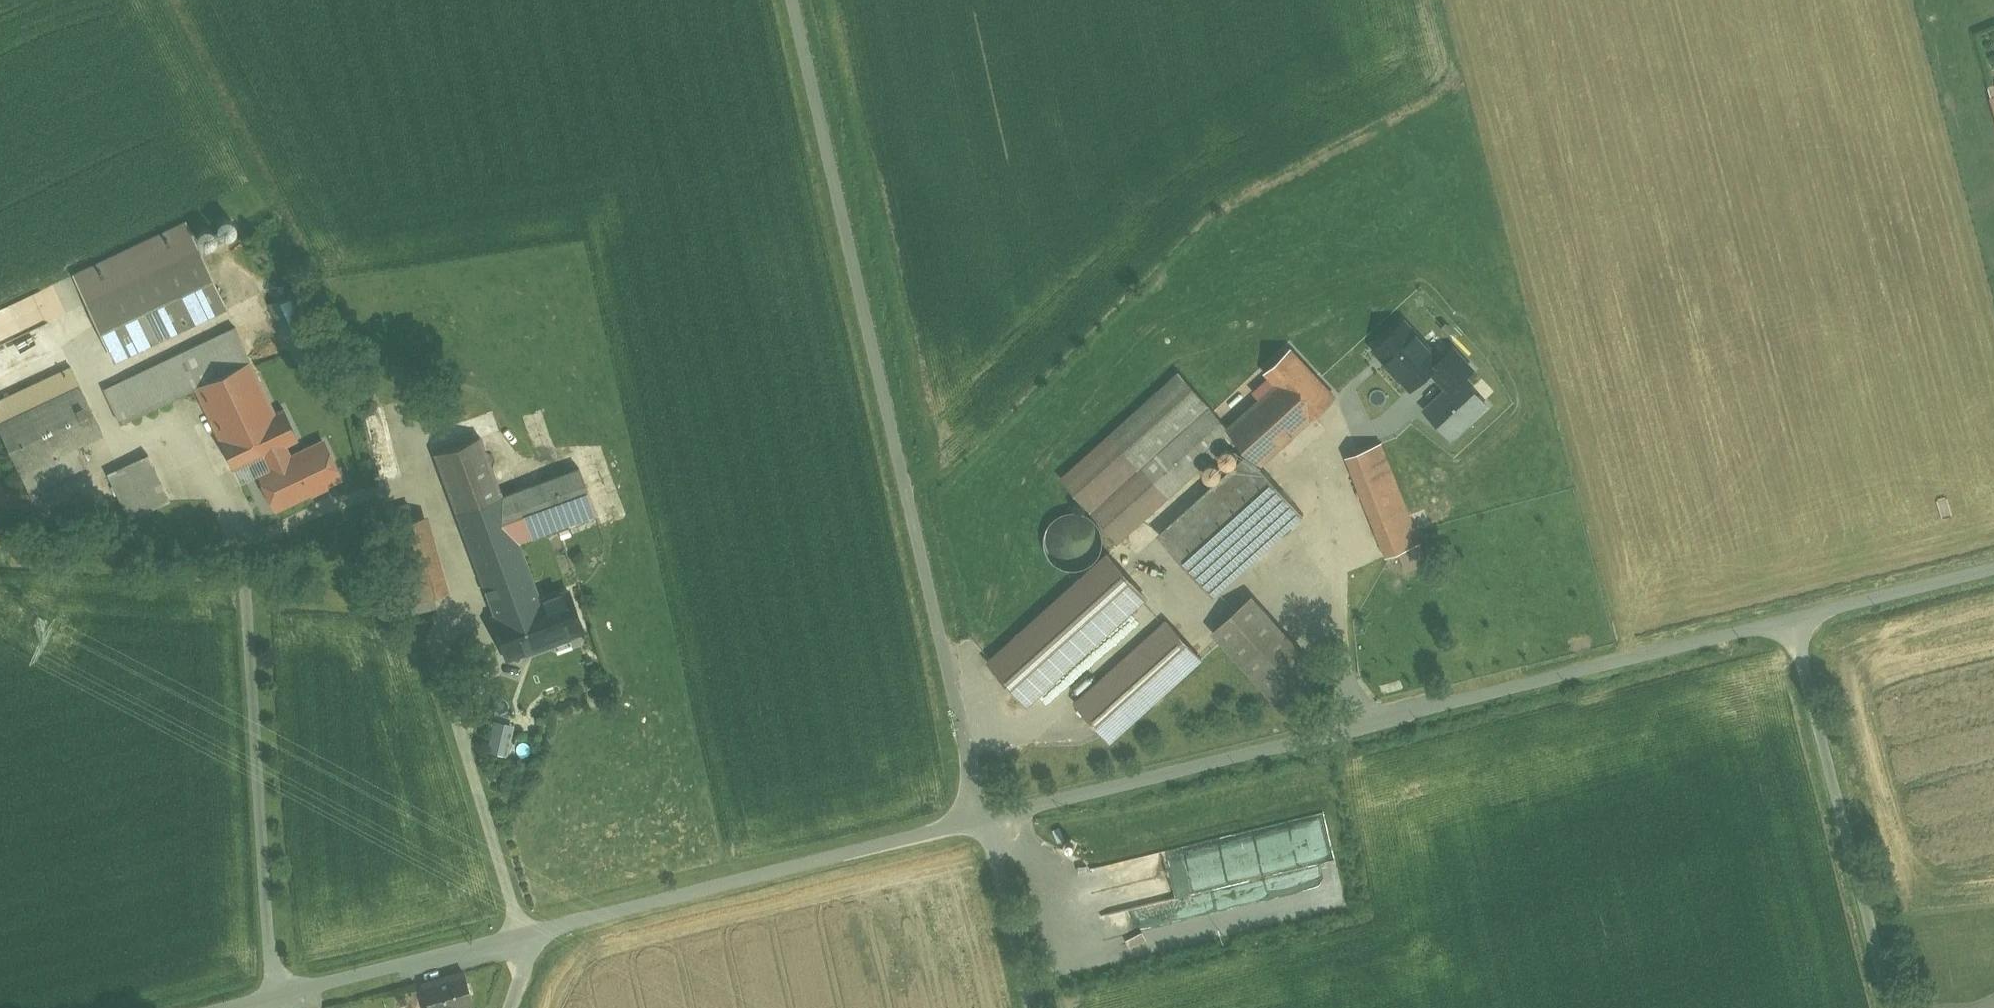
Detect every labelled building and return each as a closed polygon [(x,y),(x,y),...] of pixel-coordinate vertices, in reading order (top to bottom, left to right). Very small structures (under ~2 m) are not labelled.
[(186,224),(76,276),(115,358),(225,306),(199,251),(186,224)] [(0,307),(0,341),(51,322),(48,315),(64,309),(56,287),(0,307)] [(272,302),(295,362),(319,352),(296,293),(272,302)] [(1288,300),(1240,344),(1271,378),(1297,355),(1292,350),(1315,329),(1288,300)] [(1441,361),(1404,322),(1377,347),(1389,361),(1388,361),(1413,387),(1441,361)] [(275,412),(235,327),(105,389),(121,424),(196,389),(234,470),(265,455),(250,424),(275,412)] [(1271,378),(1255,392),(1261,399),(1228,428),(1235,436),(1250,453),(1261,465),(1336,398),(1297,355),(1271,378)] [(0,400),(0,429),(30,492),(87,465),(78,444),(103,433),(72,367),(0,400)] [(1181,374),(1064,479),(1119,540),(1235,436),(1228,428),(1181,374)] [(275,412),(250,424),(265,455),(267,455),(272,467),(259,473),(275,507),(311,490),(312,492),(326,486),(325,484),(341,476),(324,442),(290,459),(284,446),(295,441),(288,427),(292,425),(284,408),(275,412)] [(501,495),(479,436),(434,453),(495,616),(537,600),(533,590),(536,588),(518,541),(593,513),(576,467),(501,495)] [(1381,443),(1359,451),(1399,552),(1421,543),(1381,443)] [(1261,465),(1250,453),(1161,533),(1215,594),(1304,513),(1261,465)] [(149,455),(109,473),(130,519),(170,500),(149,455)] [(92,512),(84,494),(73,499),(82,517),(92,512)] [(430,512),(387,524),(408,599),(451,588),(430,512)] [(1073,512),(1066,513),(1062,515),(1058,517),(1055,519),(1052,523),(1049,526),(1048,530),(1046,534),(1046,538),(1045,542),(1046,545),(1046,548),(1047,552),(1050,557),(1053,561),(1057,565),(1062,568),(1067,570),(1071,570),(1076,571),(1081,570),(1085,569),(1089,567),(1094,564),(1096,561),(1098,559),(1100,556),(1102,551),(1103,548),(1104,544),(1104,540),(1104,537),(1103,534),(1102,531),(1100,527),(1099,525),(1097,522),(1095,520),(1091,517),(1088,515),(1084,513),(1078,512),(1073,512)] [(1108,555),(990,662),(1028,704),(1147,597),(1108,555)] [(495,616),(492,617),(507,657),(582,629),(567,589),(537,600),(495,616)] [(1320,672),(1253,598),(1215,632),(1283,707),(1320,672)] [(1202,659),(1168,621),(1077,703),(1111,741),(1202,659)] [(496,717),(487,749),(504,754),(514,722),(496,717)] [(1112,928),(1119,952),(1137,947),(1130,923),(1112,928)] [(423,984),(430,1007),(456,1007),(473,1003),(464,972),(423,984)]
